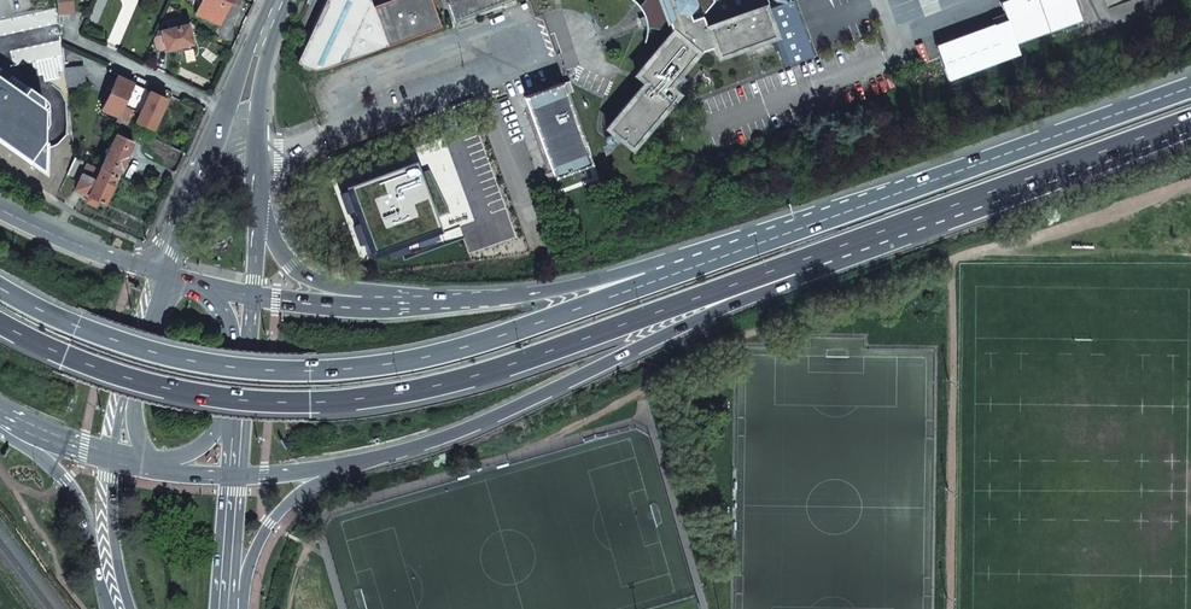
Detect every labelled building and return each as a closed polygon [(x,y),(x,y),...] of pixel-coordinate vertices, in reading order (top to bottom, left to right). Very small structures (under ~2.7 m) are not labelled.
[(58,15),(71,13),(74,13),(72,0),(57,0),(58,15)] [(194,12),(219,24),(230,0),(200,0),(194,12)] [(297,61),(298,61),(302,66),(309,70),(313,70),(318,70),(321,69),(325,68),(387,46),(374,11),(372,6),(370,0),(364,0),(355,3),(354,0),(325,0),(297,61)] [(405,0),(389,0),(378,4),(372,6),(374,11),(405,0)] [(441,26),(431,0),(405,0),(374,11),(387,46),(441,26)] [(454,21),(513,0),(447,0),(454,21)] [(662,0),(645,0),(641,6),(644,10),(646,15),(647,20),(647,27),(672,32),(669,21),(662,0)] [(697,51),(714,45),(718,55),(774,35),(763,6),(755,9),(752,0),(667,0),(673,17),(669,21),(672,32),(697,51)] [(774,35),(785,66),(815,56),(795,0),(792,0),(788,2),(787,0),(767,0),(768,4),(763,6),(774,35)] [(1000,1),(1015,42),(1081,18),(1074,0),(1004,0),(1000,1)] [(153,40),(156,52),(192,43),(187,24),(182,26),(180,18),(167,21),(168,29),(161,30),(163,35),(155,37),(153,40)] [(604,159),(607,157),(622,140),(631,147),(676,94),(667,86),(697,51),(672,32),(637,74),(646,82),(607,127),(617,135),(609,144),(600,148),(604,159)] [(65,68),(67,87),(86,85),(84,66),(65,68)] [(117,76),(102,108),(118,116),(119,116),(134,83),(117,76)] [(43,168),(44,108),(41,105),(41,97),(28,87),(23,93),(0,77),(0,138),(43,168)] [(567,81),(560,83),(525,97),(554,177),(590,163),(586,153),(564,94),(570,92),(567,81)] [(118,116),(115,121),(126,126),(133,111),(139,114),(136,121),(152,129),(167,99),(134,83),(119,116),(118,116)] [(99,156),(95,166),(116,176),(120,167),(122,168),(127,156),(126,156),(132,141),(116,133),(112,142),(109,140),(105,148),(108,150),(104,159),(99,156)] [(590,164),(604,159),(600,148),(586,153),(590,163),(590,164)] [(437,226),(412,159),(346,184),(371,251),(437,226)] [(75,189),(104,203),(116,176),(95,166),(87,163),(75,189)]
